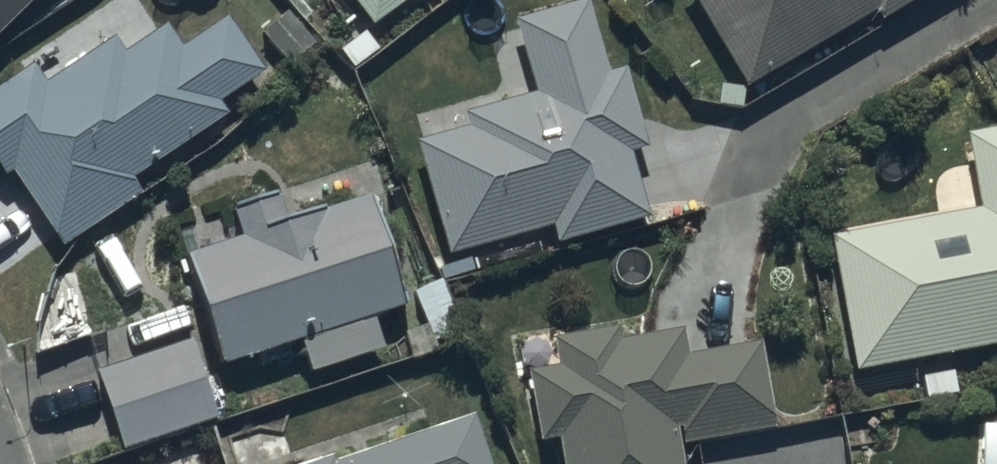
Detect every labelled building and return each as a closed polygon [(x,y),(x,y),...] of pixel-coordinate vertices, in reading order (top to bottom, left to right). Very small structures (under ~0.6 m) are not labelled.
[(372,13),(390,0),(363,0),(372,13)] [(418,131),(449,243),(553,215),(558,231),(645,207),(627,143),(645,138),(623,60),(605,65),(587,0),(548,0),(513,10),(534,85),(465,104),(469,117),(418,131)] [(744,74),(871,0),(700,0),(744,74)] [(877,9),(893,0),(872,0),(877,9)] [(3,167),(12,161),(60,238),(142,186),(130,166),(228,104),(219,89),(261,63),(227,8),(182,37),(168,14),(123,42),(115,30),(50,71),(37,50),(0,73),(0,162),(3,167)] [(828,226),(851,360),(996,335),(996,120),(965,126),(977,196),(828,226)] [(372,182),(286,205),(278,180),(232,195),(241,225),(188,242),(222,353),(303,328),(313,360),(382,338),(371,305),(407,294),(372,182)] [(528,362),(539,430),(558,427),(564,463),(679,463),(674,434),(771,419),(758,333),(682,344),(679,319),(616,328),(615,321),(555,330),(559,357),(528,362)] [(188,328),(95,362),(123,441),(217,407),(188,328)] [(293,463),(487,463),(471,411),(293,463)]
